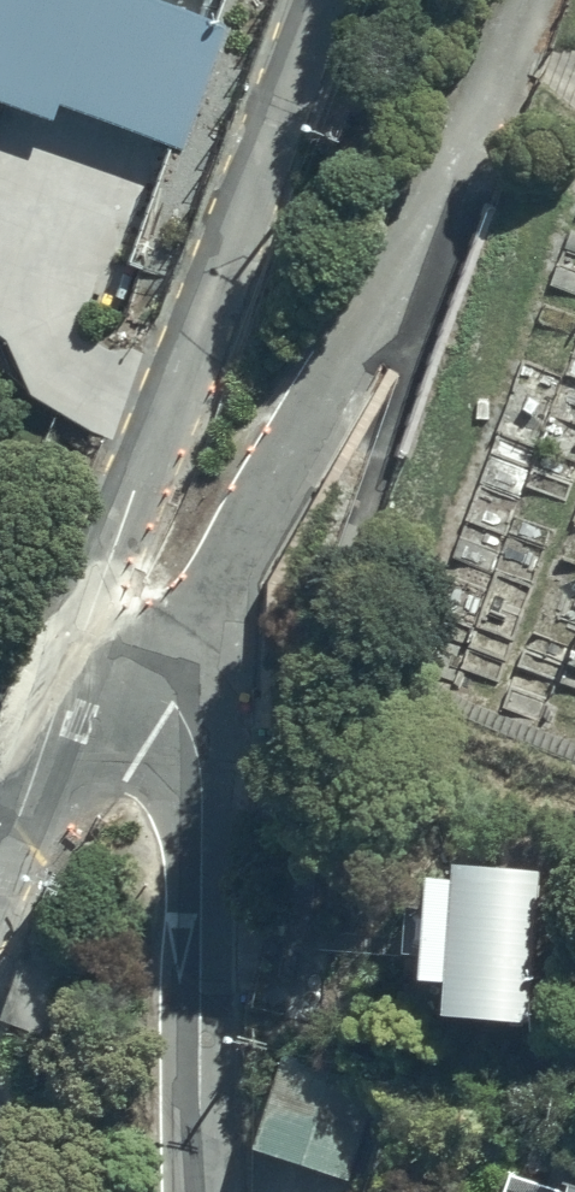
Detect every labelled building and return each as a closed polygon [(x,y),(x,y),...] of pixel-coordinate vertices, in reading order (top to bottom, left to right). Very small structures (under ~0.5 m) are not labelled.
[(52,128),(57,114),(183,155),(223,30),(131,0),(0,0),(0,112),(52,128)] [(528,1021),(537,868),(450,863),(449,884),(419,882),(418,902),(401,901),(398,953),(415,954),(413,984),(444,986),(442,1016),(528,1021)] [(0,1018),(0,1020),(60,1042),(91,960),(31,937),(0,1018)] [(252,1149),(350,1183),(384,1083),(287,1050),(252,1149)]
